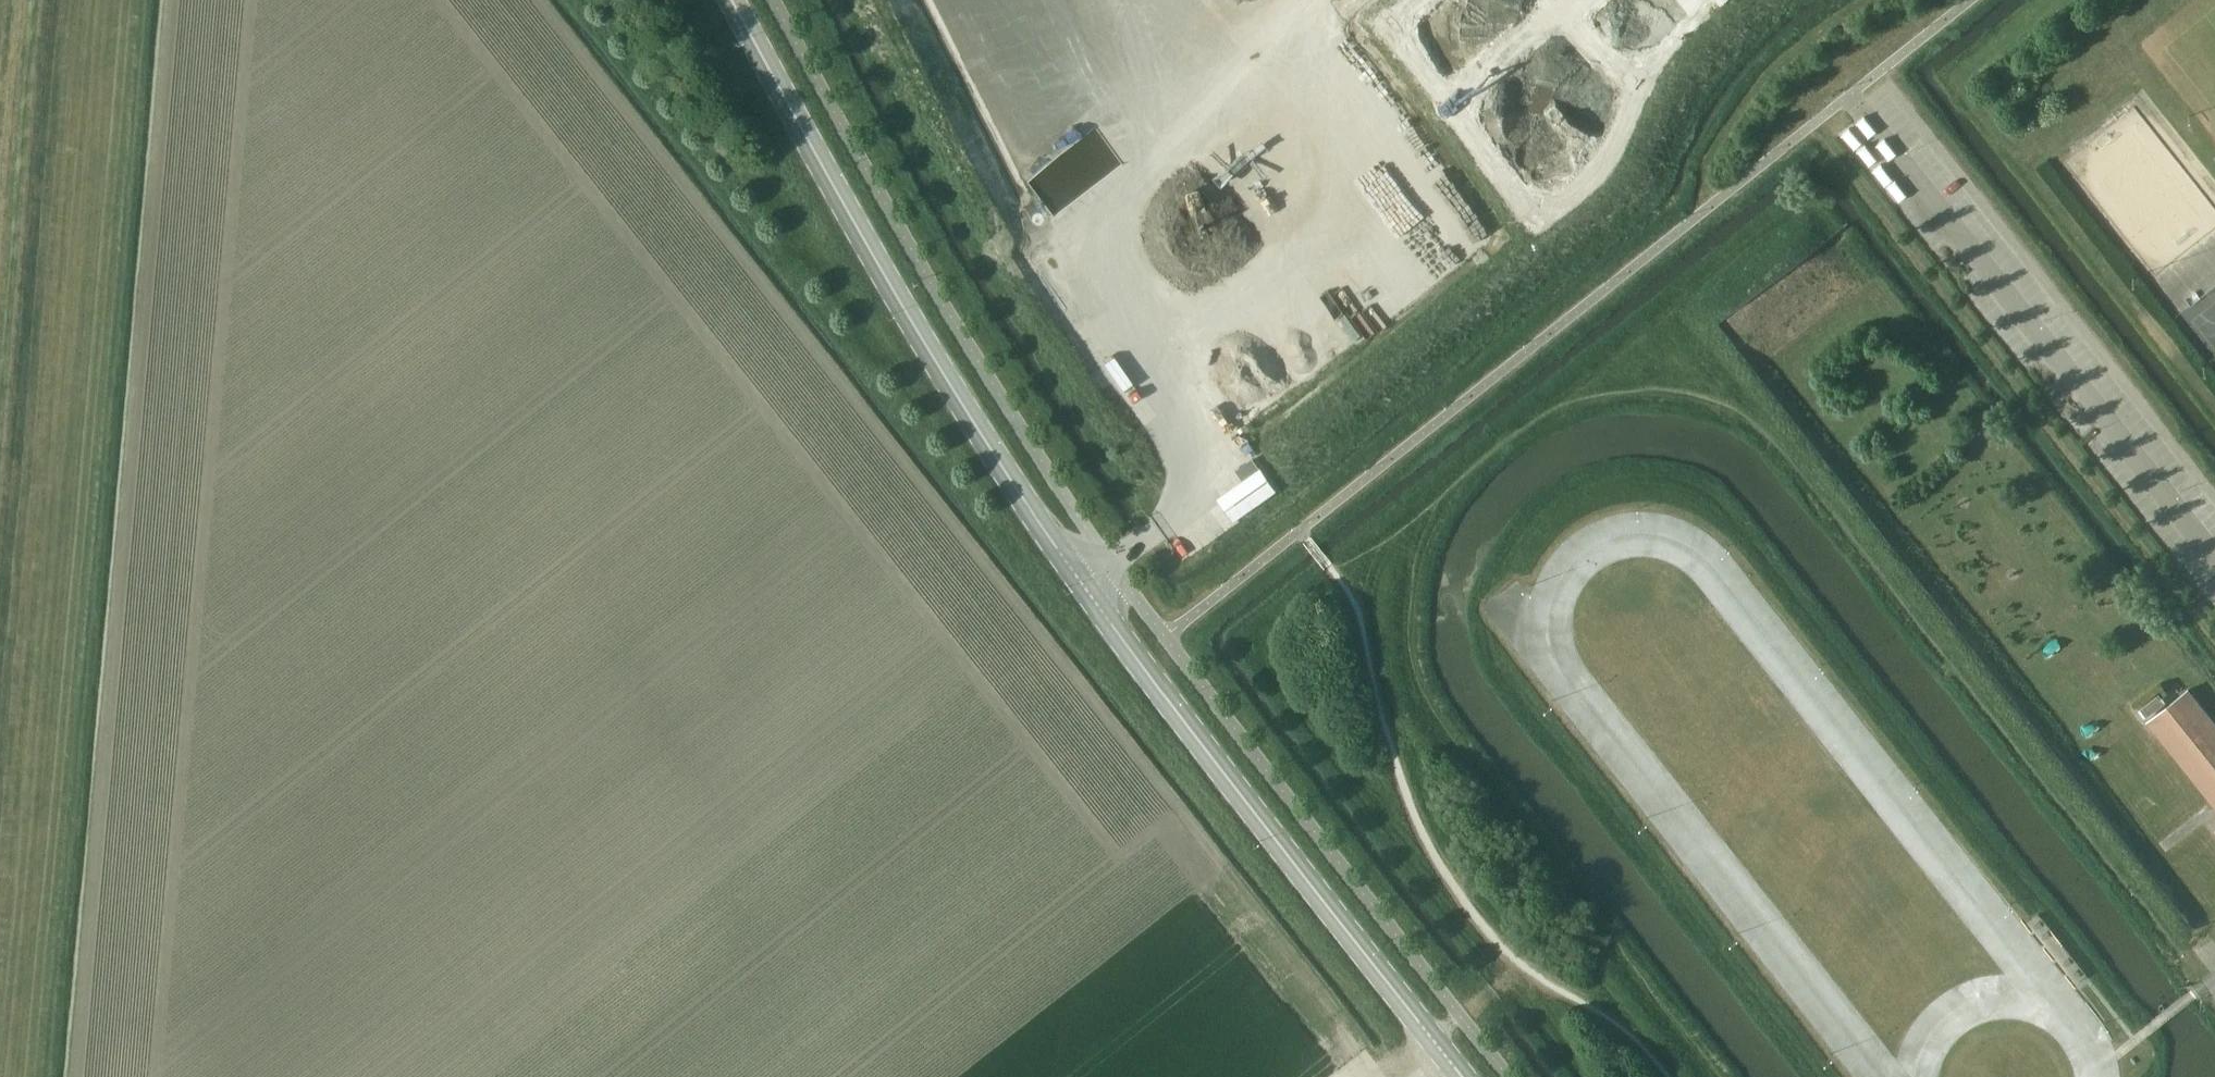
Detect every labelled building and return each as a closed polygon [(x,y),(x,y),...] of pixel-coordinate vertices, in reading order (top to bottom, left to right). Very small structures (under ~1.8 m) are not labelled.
[(2148,721),(2214,806),(2214,722),(2189,689),(2148,721)]
